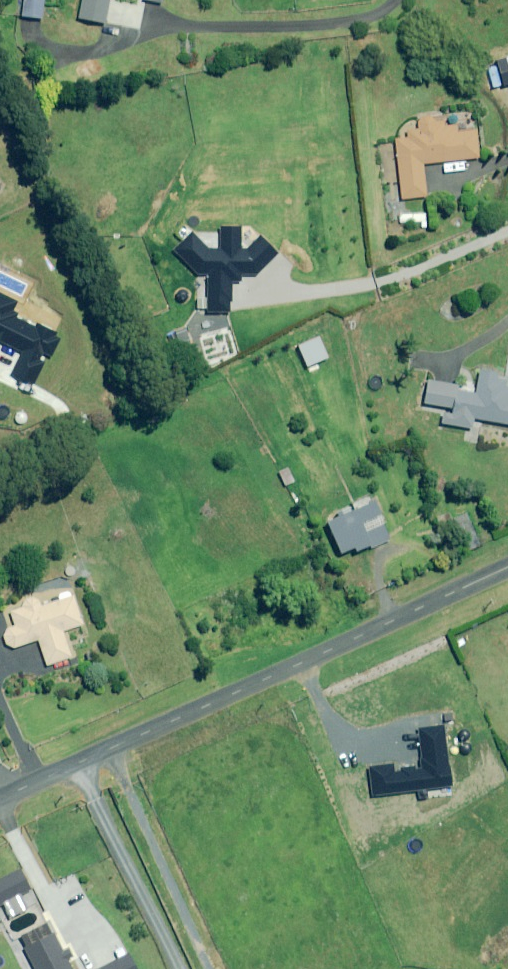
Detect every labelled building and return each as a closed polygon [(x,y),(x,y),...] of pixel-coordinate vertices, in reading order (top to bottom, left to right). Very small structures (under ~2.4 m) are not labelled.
[(22,16),(42,19),(44,0),(24,0),(22,16)] [(78,18),(105,23),(109,0),(82,0),(78,18)] [(445,127),(444,116),(418,118),(419,130),(407,131),(408,138),(396,140),(402,199),(427,196),(423,164),(479,158),(475,124),(445,127)] [(400,212),(400,223),(419,223),(419,229),(427,229),(427,212),(400,212)] [(207,277),(207,310),(230,310),(230,280),(241,280),(241,275),(259,273),(277,253),(260,237),(249,248),(241,249),(241,227),(219,226),(219,249),(208,249),(190,231),(172,250),(197,275),(201,271),(207,277)] [(186,325),(175,329),(183,355),(194,351),(186,325)] [(329,358),(320,337),(298,347),(310,375),(322,369),(319,362),(329,358)] [(480,371),(476,393),(463,390),(464,387),(428,381),(424,403),(453,409),(452,415),(444,413),(442,423),(472,429),(474,418),(507,425),(507,387),(505,387),(506,381),(497,380),(498,374),(480,371)] [(328,410),(323,399),(310,405),(315,416),(328,410)] [(295,485),(288,469),(279,473),(286,489),(295,485)] [(389,538),(374,502),(326,520),(340,554),(354,548),(356,552),(389,538)] [(11,648),(13,648),(39,640),(47,666),(72,657),(64,631),(82,625),(73,596),(40,606),(39,603),(38,601),(36,600),(35,599),(33,598),(31,598),(30,598),(28,598),(26,598),(25,599),(23,600),(22,602),(21,603),(20,605),(20,607),(20,608),(20,609),(10,612),(15,626),(7,629),(6,630),(4,631),(4,633),(3,634),(3,636),(3,638),(3,640),(3,641),(4,643),(5,644),(6,645),(8,646),(9,647),(11,648)] [(107,906),(98,886),(88,890),(97,910),(107,906)] [(70,956),(66,948),(62,951),(54,934),(24,949),(35,968),(72,968),(66,958),(70,956)]
